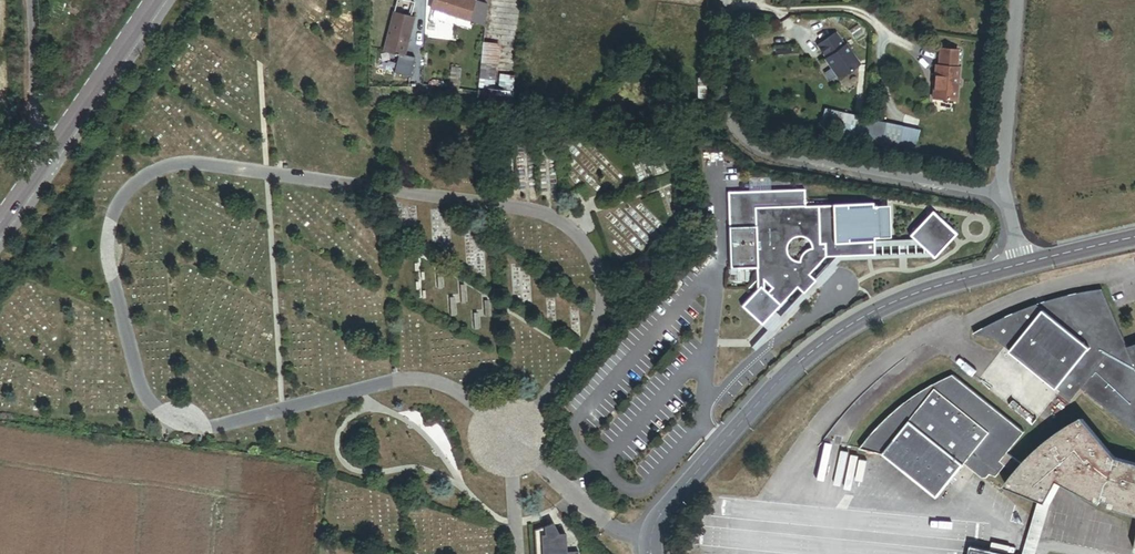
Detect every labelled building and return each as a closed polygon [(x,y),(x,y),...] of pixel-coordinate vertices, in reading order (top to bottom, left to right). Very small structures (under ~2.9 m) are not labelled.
[(487,5),(473,0),(433,0),(430,9),(485,26),(487,5)] [(414,19),(393,13),(384,51),(404,56),(414,19)] [(850,72),(860,65),(845,44),(844,45),(835,33),(817,45),(826,58),(824,59),(827,63),(828,62),(830,65),(830,67),(838,78),(847,71),(850,72)] [(483,42),(481,64),(495,65),(498,44),(483,42)] [(938,65),(935,65),(932,99),(956,100),(959,67),(956,67),(958,50),(940,48),(938,65)] [(481,64),(478,87),(490,89),(493,89),(495,65),(481,64)] [(422,68),(406,67),(406,83),(421,83),(422,68)] [(451,67),(450,88),(459,89),(461,68),(451,67)] [(502,90),(512,91),(514,76),(501,75),(500,86),(503,86),(502,90)] [(705,79),(697,79),(698,99),(705,99),(705,79)] [(493,89),(490,89),(489,99),(511,102),(512,91),(502,90),(493,89)] [(842,114),(825,110),(821,129),(838,133),(842,114)] [(898,140),(915,143),(917,129),(901,126),(898,140)] [(756,267),(756,289),(742,306),(750,314),(773,311),(797,286),(802,293),(814,281),(809,274),(824,256),(874,254),(874,238),(878,238),(877,207),(872,207),(872,204),(804,206),(804,189),(728,192),(730,268),(756,267)] [(909,235),(934,258),(956,234),(932,211),(909,235)] [(1128,353),(1126,347),(1100,290),(1088,292),(1076,294),(1062,298),(1049,301),(1036,306),(1023,311),(1010,316),(997,322),(985,328),(973,335),(995,340),(1010,352),(1009,352),(1056,390),(1057,389),(1071,401),(1081,389),(1134,433),(1134,350),(1128,353)] [(1115,458),(1083,419),(1074,423),(1063,430),(1051,439),(1039,450),(1030,458),(1023,465),(1007,454),(1024,433),(952,375),(924,389),(906,402),(900,406),(888,416),(880,424),(873,432),(859,449),(881,454),(936,498),(964,464),(982,479),(987,479),(990,476),(996,478),(1005,466),(1015,474),(1005,487),(1045,504),(1057,482),(1099,505),(1101,500),(1108,503),(1107,508),(1134,516),(1134,464),(1115,458)] [(578,553),(567,553),(565,535),(558,535),(553,524),(550,525),(548,526),(546,527),(544,528),(542,529),(539,530),(537,531),(534,531),(535,553),(578,553)]
